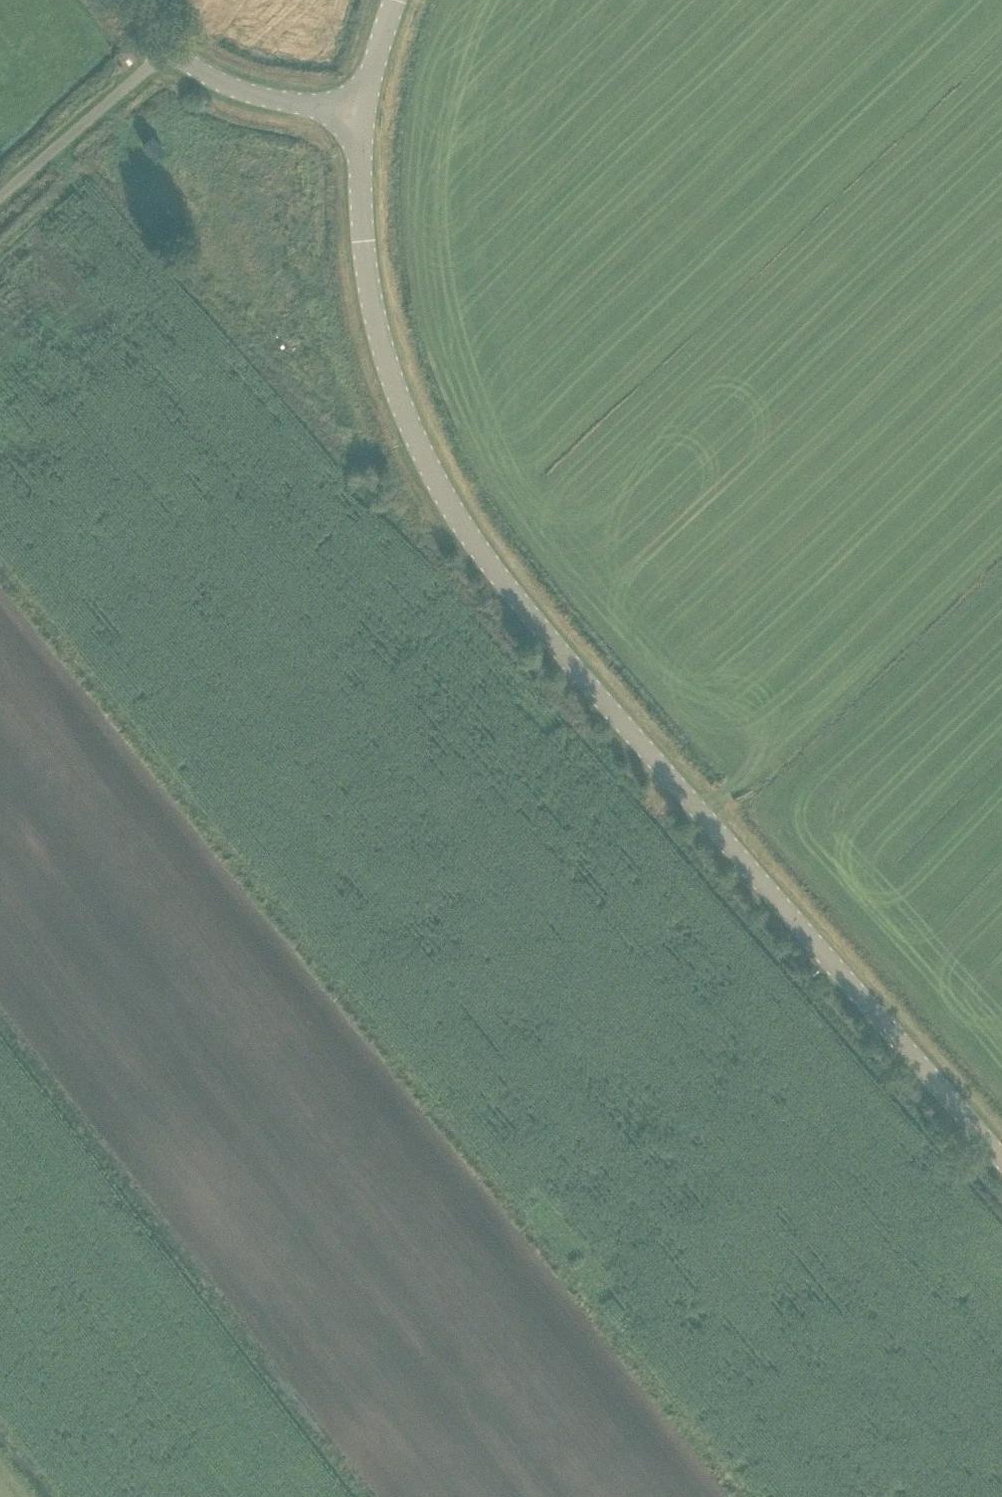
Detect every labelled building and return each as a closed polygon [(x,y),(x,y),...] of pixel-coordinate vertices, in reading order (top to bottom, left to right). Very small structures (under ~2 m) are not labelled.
[(156,157),(165,148),(153,135),(144,144),(156,157)]
